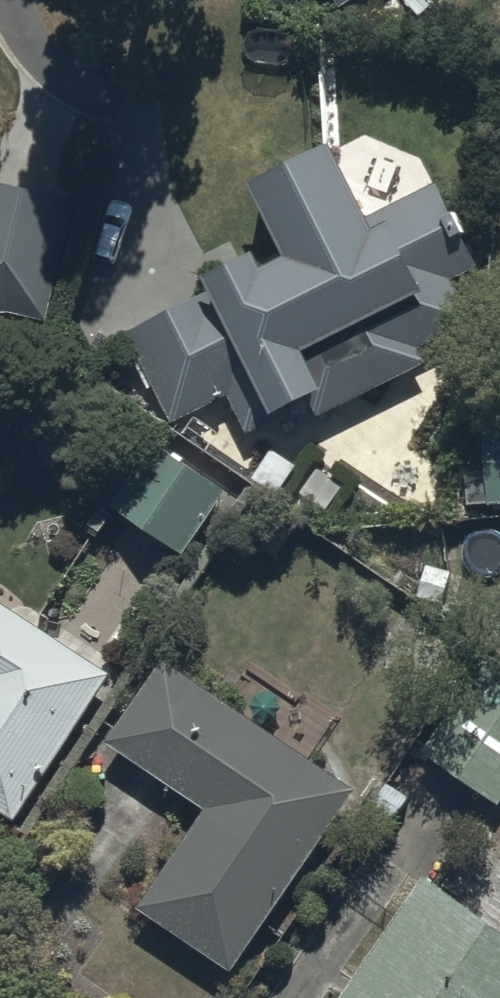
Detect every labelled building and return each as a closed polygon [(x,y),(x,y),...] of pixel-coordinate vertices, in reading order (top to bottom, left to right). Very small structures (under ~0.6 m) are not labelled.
[(342,17),(367,0),(330,0),(342,17)] [(252,273),(118,338),(166,428),(219,400),(240,439),(264,426),(270,436),(316,412),(321,422),(419,370),(412,357),(465,329),(444,289),(473,273),(428,189),(355,227),(321,164),(245,204),(283,276),(260,289),(252,273)] [(8,325),(46,333),(74,215),(2,198),(0,195),(0,325),(8,325)] [(469,517),(499,516),(499,424),(486,425),(488,483),(467,484),(469,517)] [(195,572),(238,507),(166,460),(124,525),(195,572)] [(111,688),(0,616),(0,826),(17,837),(111,688)] [(422,764),(499,817),(499,816),(499,687),(483,676),(422,764)] [(355,804),(162,677),(107,760),(205,825),(139,924),(234,986),(355,804)] [(351,997),(499,997),(499,946),(425,894),(351,997)]
